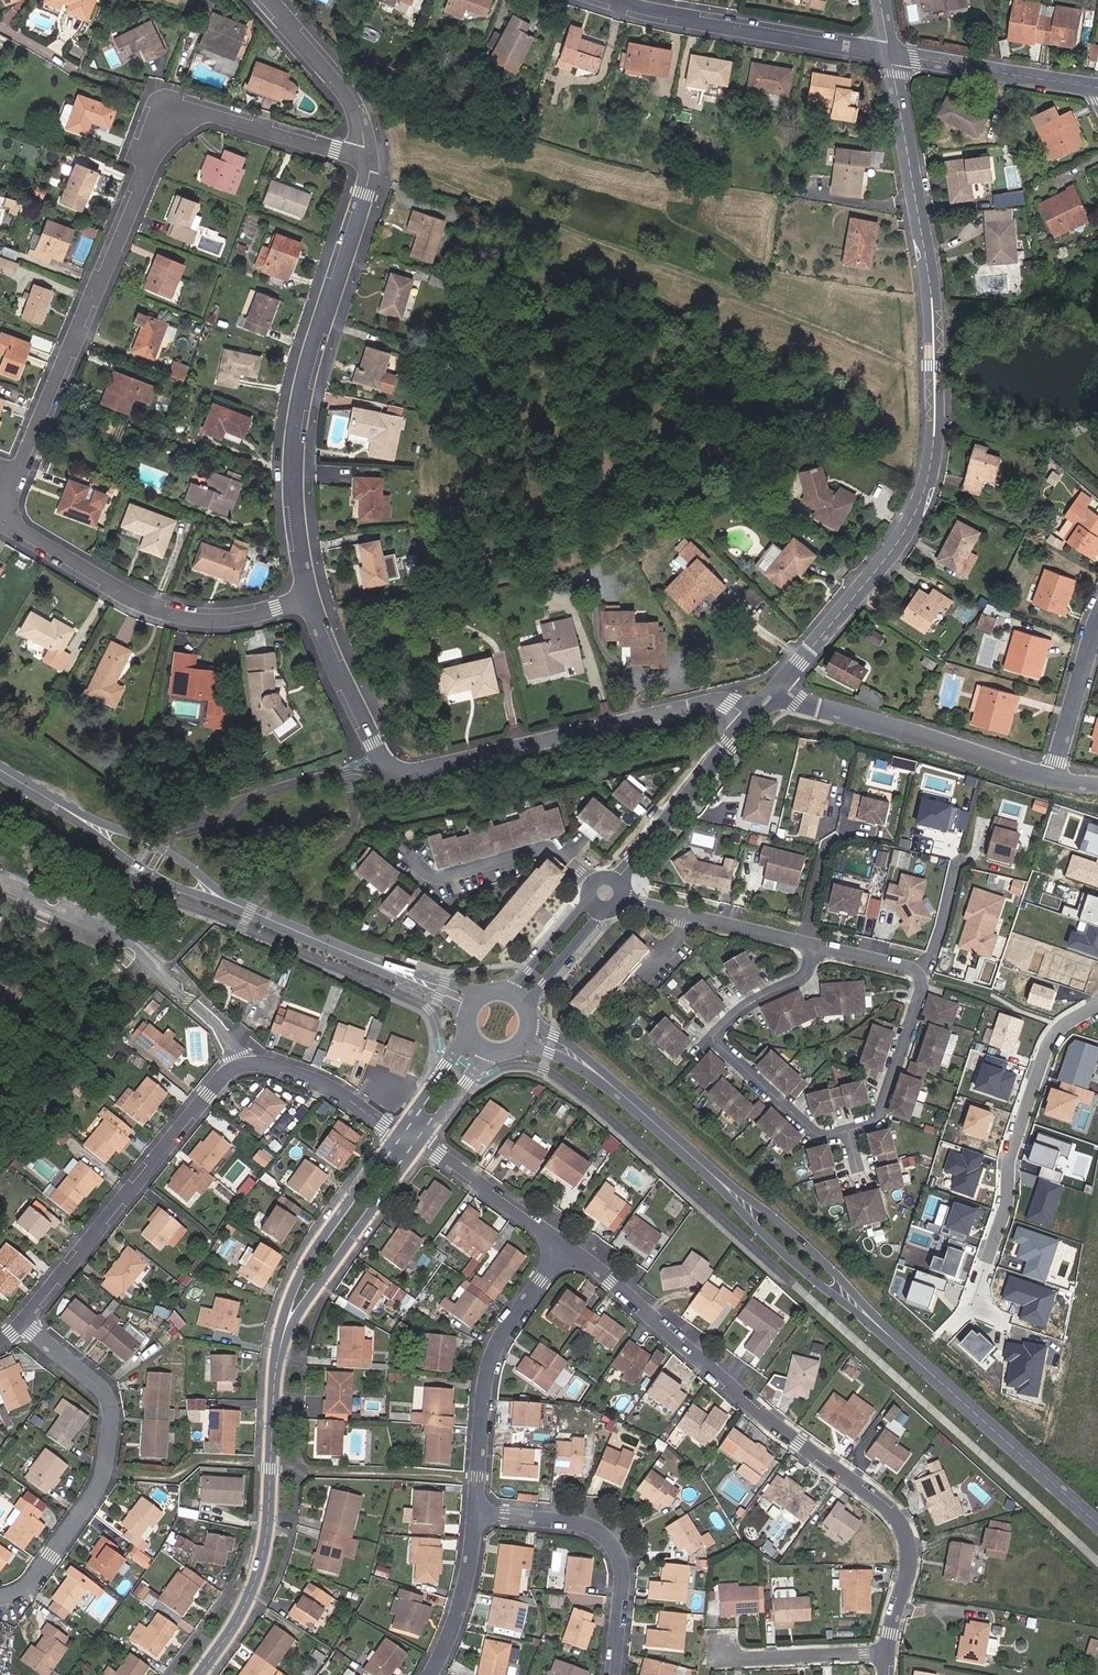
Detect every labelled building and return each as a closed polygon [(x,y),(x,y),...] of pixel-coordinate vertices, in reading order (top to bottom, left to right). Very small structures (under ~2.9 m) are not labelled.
[(65,0),(70,3),(68,9),(89,18),(96,0),(64,0),(65,0)] [(206,0),(202,0),(197,11),(204,14),(206,9),(212,11),(214,3),(206,0)] [(443,14),(460,20),(464,10),(484,18),(491,0),(449,0),(443,14)] [(944,2),(945,9),(964,6),(963,0),(922,0),(923,6),(944,2)] [(1046,7),(1039,6),(1040,0),(1012,0),(1007,28),(1043,33),(1046,7)] [(1046,7),(1043,33),(1076,38),(1081,1),(1077,0),(1053,0),(1052,7),(1046,7)] [(515,22),(519,13),(512,9),(493,44),(518,57),(531,31),(523,27),(515,22)] [(234,32),(237,22),(212,13),(200,43),(234,55),(241,36),(234,32)] [(528,18),(519,13),(515,22),(523,27),(528,18)] [(123,57),(135,51),(136,47),(140,46),(141,48),(147,61),(166,51),(150,21),(114,39),(123,57)] [(245,26),(237,22),(234,32),(241,36),(245,26)] [(597,69),(604,44),(580,37),(582,28),(569,24),(560,59),(597,69)] [(631,43),(626,65),(642,68),(666,72),(670,50),(658,47),(657,52),(644,50),(644,45),(631,43)] [(518,57),(493,44),(488,53),(513,66),(518,57)] [(729,61),(691,55),(686,83),(704,86),(703,93),(723,96),(729,61)] [(259,60),(249,86),(279,97),(281,93),(289,96),(296,94),(298,89),(298,85),(295,82),(287,79),(289,72),(259,60)] [(742,86),(764,90),(761,102),(778,105),(781,93),(785,68),(747,61),(742,86)] [(642,68),(626,65),(625,72),(641,74),(642,68)] [(838,86),(840,77),(809,71),(805,92),(811,94),(827,96),(826,105),(825,112),(848,117),(853,88),(848,88),(838,86)] [(849,78),(840,77),(838,86),(848,88),(849,78)] [(991,109),(949,88),(939,109),(980,129),(991,109)] [(405,102),(400,92),(390,96),(394,107),(405,102)] [(63,106),(55,124),(81,134),(87,120),(103,127),(111,108),(76,94),(71,108),(63,106)] [(827,96),(811,94),(810,102),(826,105),(827,96)] [(1072,107),(1038,123),(1052,154),(1081,140),(1075,127),(1080,125),(1072,107)] [(865,153),(832,147),(824,192),(851,196),(856,166),(862,167),(865,153)] [(976,152),(946,157),(952,196),(972,194),(969,171),(978,170),(976,152)] [(222,165),(226,155),(222,153),(218,164),(222,165)] [(230,169),(236,171),(241,161),(226,155),(222,165),(218,164),(208,160),(201,177),(198,185),(221,194),(222,192),(230,169)] [(197,176),(201,177),(208,160),(204,159),(197,176)] [(80,211),(96,175),(76,166),(61,202),(80,211)] [(238,171),(236,171),(230,169),(222,192),(231,195),(238,171)] [(1011,187),(1020,187),(1020,174),(1011,174),(1011,187)] [(1040,203),(1055,232),(1091,213),(1074,180),(1066,185),(1067,189),(1040,203)] [(287,195),(289,189),(267,181),(259,204),(299,219),(308,196),(300,193),(297,199),(287,195)] [(300,193),(289,189),(287,195),(297,199),(300,193)] [(1024,200),(1023,190),(1009,191),(1009,201),(1024,200)] [(174,196),(163,219),(167,222),(163,232),(183,241),(190,244),(198,223),(191,220),(193,216),(191,216),(195,205),(174,196)] [(20,203),(6,199),(4,206),(12,208),(10,215),(16,216),(20,203)] [(449,214),(414,203),(409,221),(424,226),(415,250),(435,257),(449,214)] [(31,209),(25,206),(21,215),(27,218),(31,209)] [(1022,254),(1016,215),(991,219),(996,259),(1022,254)] [(848,217),(841,258),(861,262),(865,243),(868,244),(872,223),(848,217)] [(61,260),(73,230),(47,220),(35,249),(27,246),(25,253),(46,261),(49,254),(61,260)] [(286,282),(300,246),(274,236),(269,250),(259,246),(253,263),(263,266),(261,272),(286,282)] [(12,274),(16,263),(0,257),(0,270),(12,274)] [(168,302),(182,268),(157,258),(144,292),(168,302)] [(411,283),(389,275),(377,313),(399,321),(411,283)] [(447,293),(451,283),(429,276),(426,286),(447,293)] [(39,322),(52,288),(30,280),(18,314),(39,322)] [(254,293),(245,319),(236,316),(233,325),(260,335),(273,300),(254,293)] [(149,359),(162,325),(135,315),(132,323),(140,326),(130,353),(149,359)] [(161,338),(173,342),(178,328),(166,324),(161,338)] [(30,341),(0,331),(0,332),(0,350),(4,352),(0,363),(0,371),(16,377),(30,341)] [(252,375),(258,359),(222,345),(210,378),(227,384),(233,369),(252,375)] [(367,373),(374,349),(369,348),(362,372),(367,373)] [(379,393),(383,381),(385,374),(391,355),(374,349),(367,373),(362,372),(358,385),(379,393)] [(172,363),(166,376),(178,381),(184,367),(172,363)] [(351,383),(358,385),(362,372),(355,370),(351,383)] [(115,393),(109,409),(123,414),(130,398),(145,404),(151,390),(110,373),(105,389),(115,393)] [(385,374),(383,381),(390,383),(392,376),(385,374)] [(99,405),(109,409),(115,393),(105,389),(99,405)] [(222,430),(242,437),(248,418),(208,403),(198,431),(219,439),(222,430)] [(387,403),(385,411),(402,415),(404,407),(387,403)] [(376,437),(374,446),(372,454),(391,459),(399,422),(351,410),(349,420),(353,421),(351,431),(367,435),(376,437)] [(238,446),(242,437),(222,430),(219,439),(238,446)] [(365,444),(374,446),(376,437),(367,435),(365,444)] [(990,463),(998,465),(1000,454),(985,450),(987,444),(974,441),(963,477),(979,482),(981,476),(986,477),(990,463)] [(852,501),(834,491),(824,486),(818,463),(796,469),(803,495),(801,498),(817,506),(812,514),(837,527),(852,501)] [(993,479),(998,465),(990,463),(986,477),(993,479)] [(1058,471),(1050,465),(1045,473),(1053,479),(1058,471)] [(203,469),(196,485),(202,487),(207,477),(214,480),(216,474),(203,469)] [(227,470),(224,478),(236,483),(239,474),(227,470)] [(192,483),(186,503),(224,517),(236,483),(224,478),(216,474),(214,480),(207,477),(202,487),(196,485),(192,483)] [(64,493),(58,511),(91,524),(104,494),(93,489),(89,500),(81,497),(85,485),(63,476),(57,490),(64,493)] [(979,482),(963,477),(961,484),(977,489),(979,482)] [(380,519),(380,479),(354,478),(354,498),(361,499),(360,518),(380,519)] [(180,501),(186,503),(192,483),(187,481),(180,501)] [(839,481),(834,491),(852,501),(857,491),(839,481)] [(236,483),(224,517),(230,519),(243,485),(236,483)] [(89,500),(93,489),(85,485),(81,497),(89,500)] [(50,508),(58,511),(64,493),(57,490),(50,508)] [(1063,532),(1090,553),(1093,554),(1097,548),(1097,547),(1095,545),(1097,541),(1097,512),(1085,502),(1073,519),(1063,532)] [(161,555),(173,521),(129,505),(121,525),(144,535),(140,547),(161,555)] [(958,515),(935,553),(957,566),(978,527),(958,515)] [(1057,528),(1063,532),(1073,519),(1067,515),(1057,528)] [(123,527),(121,531),(140,538),(141,534),(123,527)] [(782,588),(796,569),(801,573),(814,554),(791,539),(784,548),(769,538),(753,561),(768,572),(765,576),(782,588)] [(233,541),(231,546),(245,551),(248,546),(233,541)] [(359,568),(362,586),(387,582),(381,541),(362,544),(366,567),(359,568)] [(245,551),(231,546),(228,553),(200,542),(191,567),(236,584),(246,559),(242,557),(245,551)] [(690,565),(664,590),(685,613),(707,592),(714,600),(723,591),(703,570),(709,563),(690,544),(680,554),(690,565)] [(1042,563),(1026,595),(1058,612),(1064,599),(1060,597),(1070,578),(1042,563)] [(929,581),(923,589),(932,596),(938,587),(929,581)] [(932,596),(923,589),(917,585),(899,609),(923,626),(941,602),(945,605),(952,597),(938,587),(932,596)] [(749,587),(742,595),(755,604),(761,596),(749,587)] [(626,612),(599,614),(601,637),(614,636),(614,645),(627,644),(629,663),(649,661),(649,652),(659,651),(658,631),(650,631),(650,621),(627,622),(626,612)] [(978,627),(992,632),(997,617),(982,613),(978,627)] [(21,635),(47,650),(41,661),(60,671),(69,656),(63,653),(74,633),(55,621),(51,628),(31,616),(21,635)] [(565,672),(585,668),(572,620),(540,628),(544,645),(527,649),(535,680),(565,672)] [(1011,626),(1002,663),(1033,672),(1040,648),(1045,649),(1049,637),(1011,626)] [(114,643),(88,694),(111,706),(121,688),(109,682),(126,649),(114,643)] [(535,680),(527,649),(520,650),(528,681),(535,680)] [(660,664),(659,651),(649,652),(649,661),(650,665),(660,664)] [(936,658),(924,651),(920,658),(931,666),(936,658)] [(274,672),(280,672),(277,652),(256,655),(258,675),(251,675),(258,724),(261,729),(269,723),(276,734),(299,721),(292,713),(288,715),(281,707),(283,705),(284,704),(284,703),(285,702),(285,701),(284,700),(284,699),(284,698),(283,697),(283,696),(282,696),(282,695),(281,695),(280,695),(279,694),(278,694),(277,694),(274,672)] [(867,669),(839,653),(830,668),(859,684),(867,669)] [(225,675),(193,669),(194,659),(174,655),(167,693),(207,701),(203,728),(226,731),(228,713),(219,711),(225,675)] [(258,675),(256,655),(245,656),(247,676),(251,675),(258,675)] [(491,660),(443,670),(448,691),(472,687),(475,699),(499,694),(491,660)] [(588,679),(585,668),(565,672),(568,683),(588,679)] [(290,693),(280,672),(274,672),(277,694),(278,694),(279,694),(280,695),(281,695),(282,695),(282,696),(283,696),(283,697),(284,698),(284,699),(284,700),(285,701),(285,702),(284,703),(284,704),(283,705),(281,707),(288,715),(292,713),(290,693)] [(969,706),(976,707),(983,680),(976,679),(969,706)] [(983,680),(976,707),(973,718),(1006,726),(1014,698),(1018,699),(1020,690),(983,680)] [(269,739),(276,734),(269,723),(261,729),(269,739)] [(920,768),(922,760),(900,753),(898,763),(920,768)] [(832,777),(804,770),(796,803),(807,806),(804,814),(819,818),(821,809),(824,810),(826,801),(823,800),(825,793),(827,786),(829,787),(832,777)] [(780,778),(756,772),(745,814),(769,820),(780,778)] [(634,809),(645,797),(627,782),(617,794),(634,809)] [(956,794),(942,791),(940,799),(954,803),(956,794)] [(894,800),(858,792),(853,814),(872,818),(872,817),(879,819),(879,820),(888,822),(894,800)] [(940,799),(930,797),(925,820),(927,821),(953,827),(961,829),(967,806),(954,803),(940,799)] [(624,821),(597,798),(582,816),(589,821),(582,828),(596,841),(603,833),(609,839),(624,821)] [(1050,805),(1036,800),(1033,811),(1046,815),(1050,805)] [(568,831),(560,808),(547,812),(545,806),(521,813),(523,819),(497,828),(495,822),(471,829),(473,835),(460,839),(460,837),(446,842),(444,835),(432,839),(442,871),(451,868),(450,865),(466,861),(467,863),(484,857),(485,860),(502,855),(501,852),(534,842),(535,844),(552,839),(551,836),(568,831)] [(1021,820),(1000,814),(997,824),(1001,826),(998,834),(995,844),(992,853),(1015,860),(1020,846),(1022,838),(1024,832),(1018,830),(1021,820)] [(927,821),(925,827),(951,834),(953,827),(927,821)] [(1091,822),(1082,849),(1097,855),(1097,825),(1091,822)] [(809,853),(768,843),(764,860),(772,862),(772,864),(783,867),(781,877),(802,882),(809,853)] [(721,886),(728,854),(719,852),(717,862),(691,855),(684,846),(666,857),(677,873),(681,874),(684,873),(687,874),(688,876),(712,882),(712,883),(721,886)] [(403,878),(372,851),(361,864),(365,867),(360,873),(385,893),(390,887),(393,890),(403,878)] [(894,867),(911,868),(912,854),(895,852),(894,867)] [(1015,860),(992,853),(991,857),(1014,864),(1015,860)] [(1073,855),(1066,878),(1097,888),(1097,861),(1097,863),(1073,855)] [(508,943),(569,868),(558,859),(555,864),(551,860),(494,931),(508,943)] [(783,867),(772,864),(770,874),(781,877),(783,867)] [(929,878),(906,872),(903,884),(894,882),(890,899),(899,901),(899,902),(904,903),(906,907),(905,911),(911,919),(922,922),(934,914),(924,899),(929,878)] [(876,888),(841,879),(835,905),(870,913),(876,888)] [(456,920),(420,891),(413,899),(400,889),(385,907),(398,918),(410,903),(416,908),(411,914),(438,936),(443,929),(446,932),(449,929),(484,958),(496,943),(461,915),(456,920)] [(1007,898),(978,891),(973,909),(979,910),(974,930),(978,937),(974,951),(998,957),(1002,940),(998,934),(996,931),(999,919),(1002,917),(1007,898)] [(1097,927),(1097,899),(1085,895),(1080,912),(1065,907),(1062,915),(1097,927)] [(979,910),(973,909),(971,919),(974,919),(967,949),(974,951),(978,937),(974,930),(979,910)] [(922,922),(911,919),(907,922),(913,932),(924,925),(922,922)] [(1091,926),(1087,938),(1074,934),(1069,948),(1097,957),(1097,928),(1091,926)] [(184,935),(174,929),(169,937),(179,943),(184,935)] [(648,948),(634,935),(572,1002),(586,1015),(588,1013),(648,948)] [(752,959),(747,951),(728,962),(733,970),(731,972),(736,979),(738,977),(746,991),(764,979),(756,966),(759,965),(754,957),(752,959)] [(1091,966),(1056,954),(1047,979),(1083,991),(1091,966)] [(266,980),(220,960),(213,977),(233,986),(232,989),(249,997),(250,994),(259,998),(266,980)] [(711,988),(704,981),(689,996),(695,1002),(693,1004),(699,1011),(701,1008),(712,1020),(727,1005),(716,994),(718,992),(713,986),(711,988)] [(830,996),(821,997),(811,1001),(805,988),(768,1004),(780,1030),(823,1012),(871,1011),(870,981),(830,983),(830,996)] [(1034,985),(1027,1003),(1049,1011),(1055,993),(1034,985)] [(895,1114),(911,1120),(929,1067),(940,1071),(953,1033),(942,1030),(945,1022),(953,1025),(960,1006),(946,1001),(932,996),(926,1015),(929,1016),(926,1024),(937,1027),(924,1065),(913,1061),(907,1081),(903,1079),(893,1109),(896,1110),(895,1114)] [(145,1009),(151,1014),(158,1005),(151,1001),(145,1009)] [(281,1015),(273,1012),(267,1030),(274,1032),(275,1031),(291,1036),(292,1035),(309,1041),(316,1019),(284,1008),(281,1015)] [(1023,1022),(1000,1015),(990,1044),(1013,1052),(1023,1022)] [(373,1039),(380,1019),(371,1016),(364,1035),(366,1036),(373,1039)] [(674,1025),(667,1019),(652,1035),(659,1041),(657,1043),(663,1049),(665,1047),(677,1058),(691,1042),(690,1040),(680,1031),(682,1029),(676,1024),(674,1025)] [(896,1025),(880,1019),(861,1072),(877,1077),(882,1065),(885,1066),(895,1037),(892,1036),(896,1025)] [(172,1046),(159,1035),(144,1022),(131,1039),(160,1061),(172,1046)] [(350,1061),(352,1056),(358,1040),(362,1028),(347,1023),(345,1027),(334,1023),(324,1052),(341,1058),(350,1061)] [(165,1026),(159,1035),(172,1046),(160,1061),(167,1067),(182,1048),(170,1038),(173,1033),(165,1026)] [(373,1039),(365,1061),(373,1064),(374,1061),(387,1066),(385,1070),(401,1076),(414,1043),(388,1033),(384,1043),(373,1039)] [(307,1045),(309,1041),(292,1035),(291,1036),(290,1039),(307,1045)] [(365,1061),(373,1039),(366,1036),(364,1042),(358,1058),(365,1061)] [(1088,1087),(1097,1061),(1097,1048),(1074,1039),(1071,1046),(1060,1077),(1088,1087)] [(358,1058),(364,1042),(358,1040),(352,1056),(358,1058)] [(808,1083),(767,1045),(756,1057),(765,1066),(763,1068),(786,1090),(788,1087),(797,1095),(808,1083)] [(711,1050),(691,1071),(706,1085),(712,1079),(717,1084),(710,1093),(739,1120),(747,1111),(788,1150),(800,1137),(797,1134),(799,1132),(776,1111),(774,1113),(759,1099),(761,1096),(731,1069),(729,1071),(723,1066),(726,1064),(711,1050)] [(341,1058),(324,1052),(323,1055),(340,1062),(341,1058)] [(978,1087),(1008,1098),(1016,1075),(1004,1070),(1008,1060),(990,1054),(978,1087)] [(132,1093),(119,1110),(137,1125),(164,1092),(145,1077),(132,1093)] [(90,1086),(82,1079),(72,1091),(81,1098),(90,1086)] [(1090,1102),(1094,1091),(1065,1081),(1062,1091),(1055,1089),(1052,1099),(1049,1098),(1045,1111),(1071,1120),(1079,1099),(1090,1102)] [(864,1082),(810,1094),(814,1114),(830,1110),(829,1107),(853,1102),(854,1105),(869,1102),(864,1082)] [(113,1105),(119,1110),(132,1093),(126,1088),(113,1105)] [(237,1115),(258,1132),(282,1101),(265,1088),(247,1110),(243,1107),(237,1115)] [(297,1100),(287,1093),(282,1099),(292,1107),(297,1100)] [(490,1099),(478,1115),(481,1117),(493,1101),(490,1099)] [(481,1117),(478,1115),(462,1138),(475,1147),(479,1142),(486,1146),(508,1112),(493,1101),(481,1117)] [(101,1120),(108,1112),(101,1106),(94,1114),(101,1120)] [(996,1115),(971,1106),(962,1133),(987,1142),(996,1115)] [(101,1120),(80,1146),(101,1163),(112,1150),(124,1135),(129,1129),(108,1112),(101,1120)] [(339,1156),(346,1144),(354,1133),(334,1119),(318,1142),(325,1147),(318,1156),(328,1163),(334,1153),(339,1156)] [(67,1136),(48,1120),(39,1132),(50,1140),(55,1140),(60,1145),(67,1136)] [(210,1129),(187,1159),(190,1161),(204,1172),(228,1143),(210,1129)] [(890,1132),(871,1136),(874,1152),(877,1151),(883,1176),(880,1176),(883,1191),(903,1186),(890,1132)] [(515,1143),(506,1137),(498,1150),(506,1155),(508,1152),(533,1169),(545,1150),(521,1134),(515,1143)] [(1074,1146),(1040,1134),(1030,1162),(1044,1167),(1040,1176),(1061,1183),(1064,1173),(1056,1170),(1061,1156),(1069,1159),(1074,1146)] [(128,1139),(124,1135),(112,1150),(116,1153),(128,1139)] [(328,1163),(335,1168),(341,1159),(343,1160),(351,1148),(346,1144),(339,1156),(334,1153),(328,1163)] [(589,1167),(557,1145),(543,1167),(574,1188),(589,1167)] [(830,1145),(810,1149),(822,1205),(842,1200),(839,1185),(835,1186),(830,1161),(833,1160),(830,1145)] [(985,1154),(967,1148),(965,1155),(953,1152),(947,1170),(958,1174),(954,1188),(974,1195),(984,1168),(981,1167),(985,1154)] [(257,1153),(253,1158),(265,1167),(269,1162),(257,1153)] [(309,1191),(312,1193),(326,1174),(303,1158),(285,1186),(304,1198),(309,1191)] [(79,1160),(54,1190),(72,1205),(90,1182),(94,1185),(100,1178),(79,1160)] [(204,1172),(190,1161),(185,1168),(181,1165),(164,1187),(182,1201),(193,1187),(200,1179),(205,1184),(210,1177),(204,1172)] [(199,1192),(205,1184),(200,1179),(193,1187),(199,1192)] [(248,1179),(236,1193),(242,1198),(253,1183),(248,1179)] [(1041,1179),(1026,1220),(1051,1228),(1065,1187),(1041,1179)] [(613,1190),(601,1182),(580,1211),(605,1228),(612,1219),(618,1223),(629,1207),(610,1194),(613,1190)] [(432,1185),(425,1195),(421,1200),(413,1211),(429,1223),(448,1196),(432,1185)] [(307,1201),(312,1193),(309,1191),(304,1198),(307,1201)] [(878,1192),(846,1199),(853,1227),(884,1220),(878,1192)] [(194,1208),(200,1196),(194,1193),(187,1204),(194,1208)] [(275,1241),(299,1208),(285,1198),(278,1208),(274,1204),(258,1228),(275,1241)] [(951,1203),(941,1234),(966,1242),(971,1226),(975,1228),(978,1220),(982,1207),(959,1199),(957,1205),(951,1203)] [(26,1207),(13,1223),(33,1240),(47,1223),(53,1228),(58,1221),(42,1208),(36,1215),(26,1207)] [(149,1222),(159,1209),(156,1207),(145,1219),(149,1222)] [(149,1222),(138,1234),(157,1250),(163,1242),(177,1224),(159,1209),(149,1222)] [(467,1210),(464,1214),(474,1221),(477,1217),(467,1210)] [(446,1239),(478,1263),(496,1237),(490,1232),(474,1221),(464,1214),(446,1239)] [(661,1235),(631,1214),(617,1235),(647,1256),(661,1235)] [(612,1219),(605,1228),(611,1233),(618,1223),(612,1219)] [(420,1240),(398,1223),(386,1239),(391,1243),(381,1257),(398,1270),(420,1240)] [(177,1224),(163,1242),(171,1247),(185,1229),(177,1224)] [(1059,1241),(1020,1227),(1016,1240),(1024,1243),(1019,1257),(1030,1261),(1025,1275),(1045,1282),(1059,1241)] [(496,1237),(499,1232),(493,1228),(490,1232),(496,1237)] [(966,1242),(951,1238),(949,1245),(951,1246),(947,1259),(937,1255),(932,1268),(957,1276),(966,1251),(963,1250),(966,1242)] [(391,1243),(386,1239),(376,1252),(381,1257),(391,1243)] [(29,1264),(4,1243),(0,1247),(0,1295),(3,1291),(7,1293),(14,1285),(11,1283),(21,1271),(23,1273),(29,1264)] [(278,1257),(258,1244),(243,1268),(240,1266),(235,1273),(259,1288),(278,1257)] [(481,1280),(476,1288),(489,1297),(493,1299),(523,1256),(506,1244),(481,1280)] [(102,1276),(121,1290),(121,1291),(143,1262),(125,1248),(102,1276)] [(706,1283),(712,1274),(706,1269),(708,1266),(691,1254),(681,1268),(661,1271),(660,1274),(663,1291),(694,1287),(697,1282),(703,1286),(706,1283)] [(458,1276),(466,1281),(478,1264),(470,1259),(458,1276)] [(32,1267),(29,1264),(23,1273),(21,1271),(11,1283),(14,1285),(18,1281),(19,1282),(32,1267)] [(388,1281),(368,1267),(364,1274),(384,1287),(388,1281)] [(916,1272),(913,1283),(944,1292),(947,1281),(916,1272)] [(384,1287),(364,1274),(345,1301),(346,1301),(363,1314),(364,1315),(384,1287)] [(1057,1290),(1011,1275),(1003,1300),(1025,1307),(1021,1320),(1045,1328),(1057,1290)] [(121,1290),(102,1276),(98,1282),(116,1296),(121,1290)] [(475,1276),(470,1283),(476,1288),(481,1280),(475,1276)] [(470,1283),(449,1312),(469,1326),(489,1297),(476,1288),(470,1283)] [(703,1286),(689,1305),(713,1322),(727,1302),(735,1308),(744,1294),(737,1289),(732,1295),(722,1288),(719,1293),(706,1283),(703,1286)] [(936,1290),(913,1283),(907,1301),(930,1308),(936,1290)] [(415,1300),(392,1285),(385,1295),(407,1311),(415,1300)] [(586,1303),(567,1289),(544,1321),(564,1336),(575,1320),(583,1325),(592,1314),(594,1311),(586,1305),(586,1303)] [(54,1317),(85,1341),(90,1335),(103,1319),(94,1311),(91,1314),(71,1297),(54,1317)] [(231,1331),(233,1318),(237,1302),(214,1297),(208,1326),(231,1331)] [(785,1324),(752,1299),(738,1318),(757,1331),(745,1348),(760,1358),(785,1324)] [(363,1314),(346,1301),(340,1309),(360,1320),(363,1314)] [(170,1310),(156,1306),(153,1315),(165,1318),(170,1310)] [(166,1334),(175,1340),(188,1322),(173,1312),(167,1319),(174,1324),(166,1334)] [(598,1319),(592,1314),(583,1325),(581,1328),(611,1351),(625,1332),(602,1315),(598,1319)] [(137,1344),(105,1316),(103,1319),(90,1335),(123,1362),(137,1344)] [(340,1327),(339,1359),(343,1359),(343,1369),(372,1370),(372,1364),(372,1343),(361,1342),(361,1328),(340,1327)] [(457,1348),(461,1349),(463,1341),(426,1327),(422,1337),(426,1338),(417,1361),(449,1372),(454,1359),(457,1348)] [(974,1329),(961,1344),(980,1362),(993,1347),(974,1329)] [(651,1357),(628,1340),(612,1363),(624,1373),(620,1378),(631,1385),(651,1357)] [(1039,1398),(1048,1347),(1024,1343),(1023,1345),(1007,1343),(1004,1362),(1011,1363),(1007,1387),(1018,1389),(1017,1394),(1039,1398)] [(560,1356),(546,1346),(534,1361),(526,1355),(517,1368),(547,1390),(567,1361),(560,1356)] [(0,1357),(0,1368),(11,1363),(7,1354),(0,1357)] [(232,1355),(209,1355),(208,1382),(214,1382),(214,1390),(228,1390),(229,1382),(232,1382),(232,1355)] [(821,1366),(796,1359),(791,1381),(777,1379),(771,1387),(780,1393),(787,1395),(787,1397),(796,1399),(797,1397),(810,1400),(814,1382),(816,1383),(821,1366)] [(20,1388),(17,1390),(15,1384),(18,1382),(14,1373),(18,1371),(14,1362),(11,1363),(0,1368),(0,1399),(4,1408),(25,1399),(20,1388)] [(864,1372),(857,1367),(852,1375),(859,1380),(864,1372)] [(168,1374),(145,1373),(143,1418),(164,1420),(165,1420),(171,1420),(172,1409),(166,1409),(168,1374)] [(665,1377),(661,1373),(646,1393),(664,1407),(666,1405),(674,1412),(686,1395),(678,1390),(682,1385),(669,1373),(665,1377)] [(320,1413),(348,1414),(349,1375),(325,1374),(324,1402),(321,1401),(320,1413)] [(400,1375),(388,1375),(388,1382),(399,1383),(400,1375)] [(17,1390),(20,1388),(24,1387),(22,1380),(18,1382),(15,1384),(17,1390)] [(453,1427),(454,1427),(455,1418),(451,1418),(452,1404),(452,1391),(424,1389),(422,1425),(425,1426),(453,1427)] [(877,1420),(841,1394),(824,1418),(853,1438),(854,1436),(862,1442),(877,1420)] [(57,1414),(66,1401),(60,1397),(51,1409),(57,1414)] [(185,1399),(185,1410),(204,1409),(204,1398),(185,1399)] [(43,1434),(65,1450),(71,1442),(66,1438),(83,1415),(66,1401),(57,1414),(43,1434)] [(540,1403),(513,1401),(512,1413),(514,1413),(514,1420),(514,1428),(537,1430),(540,1403)] [(708,1416),(693,1404),(677,1425),(706,1446),(730,1416),(716,1405),(708,1416)] [(895,1405),(885,1419),(892,1424),(902,1410),(900,1409),(895,1405)] [(231,1427),(232,1410),(209,1409),(208,1442),(231,1443),(231,1427)] [(202,1411),(186,1411),(186,1422),(202,1422),(202,1411)] [(904,1414),(898,1423),(905,1427),(906,1426),(911,1419),(904,1414)] [(143,1418),(142,1418),(139,1457),(162,1459),(164,1420),(143,1418)] [(451,1464),(453,1427),(425,1426),(425,1434),(428,1434),(427,1463),(451,1464)] [(315,1428),(315,1457),(338,1457),(339,1429),(315,1428)] [(901,1440),(886,1430),(868,1455),(876,1460),(878,1457),(900,1472),(912,1454),(898,1444),(901,1440)] [(735,1431),(722,1449),(744,1465),(739,1472),(757,1485),(775,1460),(735,1431)] [(556,1444),(553,1472),(584,1475),(587,1442),(572,1441),(571,1445),(556,1444)] [(607,1445),(595,1473),(622,1485),(636,1454),(624,1448),(623,1452),(607,1445)] [(51,1477),(54,1479),(65,1464),(42,1447),(26,1468),(32,1473),(26,1481),(43,1492),(48,1485),(46,1484),(51,1477)] [(538,1450),(508,1447),(506,1475),(540,1478),(541,1465),(537,1464),(538,1450)] [(651,1472),(637,1491),(659,1506),(661,1502),(669,1508),(679,1493),(651,1472)] [(955,1501),(944,1473),(917,1484),(921,1493),(925,1491),(939,1524),(961,1516),(955,1501)] [(57,1482),(54,1479),(51,1477),(46,1484),(48,1485),(52,1489),(57,1482)] [(764,1497),(771,1503),(774,1499),(786,1509),(800,1519),(804,1522),(816,1505),(805,1497),(804,1500),(801,1497),(805,1492),(789,1479),(786,1483),(779,1477),(764,1497)] [(201,1492),(197,1492),(196,1501),(237,1504),(239,1481),(202,1478),(201,1492)] [(332,1493),(322,1534),(345,1540),(350,1541),(352,1532),(348,1531),(351,1517),(356,1518),(360,1499),(332,1493)] [(444,1527),(445,1514),(446,1497),(418,1495),(415,1533),(446,1535),(446,1527),(444,1527)] [(126,1529),(121,1536),(134,1546),(139,1539),(137,1537),(146,1525),(149,1527),(159,1511),(137,1496),(118,1524),(126,1529)] [(9,1527),(2,1536),(20,1549),(29,1536),(39,1522),(34,1519),(39,1512),(19,1497),(12,1508),(19,1513),(9,1527)] [(958,1499),(955,1501),(961,1516),(964,1514),(958,1499)] [(838,1503),(823,1523),(848,1541),(861,1523),(844,1510),(845,1508),(838,1503)] [(403,1522),(411,1521),(410,1507),(403,1507),(403,1522)] [(9,1527),(19,1513),(12,1508),(4,1520),(5,1523),(9,1527)] [(800,1519),(786,1509),(784,1512),(784,1517),(792,1524),(798,1522),(800,1519)] [(689,1513),(667,1527),(682,1551),(686,1548),(690,1555),(707,1545),(708,1546),(717,1541),(710,1531),(703,1535),(689,1513)] [(39,1522),(29,1536),(33,1539),(42,1526),(41,1526),(42,1524),(39,1522)] [(147,1526),(142,1538),(148,1541),(153,1529),(147,1526)] [(986,1547),(1012,1553),(1016,1532),(990,1527),(986,1547)] [(178,1538),(168,1533),(162,1543),(172,1548),(178,1538)] [(222,1567),(224,1551),(227,1537),(204,1533),(202,1547),(192,1545),(189,1561),(222,1567)] [(85,1554),(89,1557),(91,1559),(100,1545),(104,1548),(109,1541),(98,1534),(85,1554)] [(345,1540),(322,1534),(320,1542),(344,1547),(345,1540)] [(227,1537),(224,1551),(231,1553),(233,1539),(227,1537)] [(190,1544),(178,1538),(172,1548),(185,1554),(190,1544)] [(146,1543),(139,1539),(134,1546),(140,1551),(146,1543)] [(443,1563),(444,1541),(420,1540),(419,1566),(418,1583),(437,1585),(439,1568),(439,1562),(443,1563)] [(137,1549),(126,1541),(121,1548),(133,1556),(137,1549)] [(970,1582),(977,1545),(958,1541),(955,1545),(948,1577),(970,1582)] [(344,1547),(320,1542),(314,1570),(337,1576),(344,1547)] [(91,1559),(89,1557),(83,1565),(106,1581),(121,1561),(104,1548),(100,1545),(91,1559)] [(535,1551),(502,1546),(498,1575),(503,1576),(500,1594),(518,1597),(523,1569),(532,1570),(535,1551)] [(9,1553),(0,1547),(0,1566),(9,1553)] [(566,1593),(586,1595),(587,1587),(592,1587),(594,1560),(569,1558),(566,1593)] [(691,1561),(668,1559),(666,1577),(655,1576),(654,1595),(688,1598),(691,1561)] [(186,1598),(200,1578),(182,1566),(177,1574),(157,1601),(156,1602),(175,1615),(186,1598)] [(69,1575),(53,1598),(72,1611),(87,1588),(95,1594),(99,1587),(70,1567),(65,1573),(69,1575)] [(152,1598),(157,1601),(177,1574),(172,1571),(152,1598)] [(872,1571),(845,1571),(845,1589),(846,1612),(870,1612),(870,1580),(872,1579),(872,1571)] [(142,1593),(145,1590),(136,1583),(129,1593),(149,1607),(153,1600),(142,1593)] [(331,1597),(313,1584),(291,1614),(310,1627),(315,1620),(331,1597)] [(736,1591),(717,1592),(718,1619),(727,1619),(727,1616),(757,1615),(755,1590),(736,1591)] [(422,1624),(427,1610),(419,1607),(422,1599),(401,1592),(400,1597),(404,1598),(395,1629),(419,1637),(422,1624)] [(331,1597),(315,1620),(321,1625),(338,1602),(331,1597)] [(807,1597),(771,1599),(772,1621),(808,1619),(807,1597)] [(72,1611),(53,1598),(47,1607),(65,1620),(72,1611)] [(178,1617),(190,1601),(186,1598),(175,1615),(178,1617)] [(527,1603),(494,1598),(490,1626),(496,1627),(516,1630),(523,1631),(527,1603)] [(564,1642),(585,1650),(594,1624),(589,1622),(592,1613),(576,1608),(564,1642)] [(431,1611),(427,1610),(422,1624),(427,1625),(431,1611)] [(687,1614),(660,1610),(658,1631),(648,1630),(646,1648),(682,1652),(687,1614)] [(167,1634),(174,1625),(154,1612),(143,1628),(136,1623),(125,1637),(148,1653),(163,1631),(167,1634)] [(275,1622),(255,1651),(274,1665),(294,1636),(275,1622)] [(987,1664),(993,1626),(974,1623),(974,1627),(971,1626),(969,1638),(965,1638),(961,1660),(987,1664)] [(18,1663),(36,1674),(39,1674),(58,1649),(55,1647),(61,1639),(42,1624),(36,1633),(40,1635),(30,1648),(18,1663)] [(515,1637),(516,1630),(496,1627),(495,1635),(515,1637)] [(152,1656),(167,1634),(163,1631),(148,1653),(152,1656)] [(469,1674),(494,1674),(504,1647),(481,1639),(469,1674)] [(366,1673),(369,1674),(389,1674),(395,1668),(399,1671),(408,1658),(387,1643),(366,1673)] [(15,1661),(18,1663),(30,1648),(26,1645),(15,1661)] [(518,1661),(519,1646),(510,1646),(509,1660),(518,1661)] [(255,1651),(250,1659),(252,1661),(242,1674),(270,1674),(276,1666),(274,1665),(255,1651)] [(318,1651),(304,1673),(307,1674),(315,1674),(327,1657),(318,1651)] [(145,1667),(126,1653),(111,1673),(103,1667),(97,1674),(139,1674),(145,1667)] [(645,1657),(641,1674),(669,1674),(670,1673),(679,1674),(683,1674),(688,1674),(690,1674),(691,1674),(696,1674),(698,1670),(645,1657)] [(588,1671),(556,1658),(550,1672),(557,1674),(587,1674),(588,1671)]
